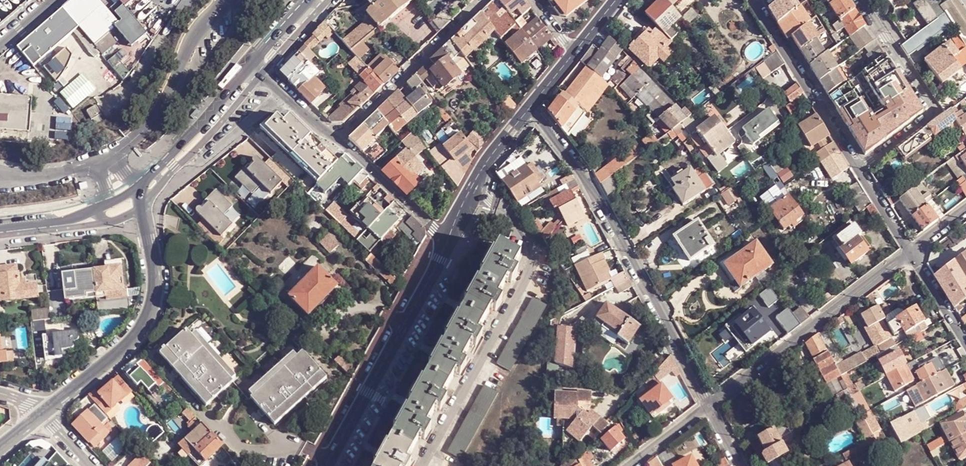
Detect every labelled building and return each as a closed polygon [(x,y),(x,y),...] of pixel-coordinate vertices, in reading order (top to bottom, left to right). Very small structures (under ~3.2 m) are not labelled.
[(81,28),(103,56),(118,43),(110,33),(120,25),(100,0),(75,0),(65,8),(81,28)] [(416,0),(370,0),(368,2),(374,9),(387,24),(411,5),(411,4),(416,0)] [(507,10),(519,0),(499,0),(507,10)] [(531,9),(524,0),(519,0),(507,10),(516,22),(523,16),(531,9)] [(549,5),(551,4),(558,13),(565,16),(587,0),(545,0),(549,5)] [(657,3),(670,17),(666,21),(670,25),(680,16),(671,6),(666,0),(660,0),(657,3)] [(791,0),(779,0),(772,5),(782,20),(796,9),(793,4),(791,0)] [(830,5),(840,21),(855,9),(850,1),(849,0),(836,0),(830,5)] [(944,14),(939,7),(932,12),(924,0),(919,0),(913,4),(928,26),(938,18),(944,14)] [(939,7),(934,0),(924,0),(932,12),(939,7)] [(960,37),(965,39),(965,10),(959,0),(950,0),(939,7),(944,14),(946,12),(960,35),(959,35),(960,37)] [(495,32),(502,40),(516,27),(495,1),(488,8),(481,14),(495,32)] [(657,3),(646,14),(671,40),(678,34),(670,25),(666,21),(670,17),(657,3)] [(778,23),(782,20),(772,5),(769,8),(778,23)] [(820,14),(825,9),(823,5),(817,10),(820,14)] [(438,35),(441,32),(433,22),(432,21),(428,15),(422,7),(419,9),(438,35)] [(43,60),(81,28),(65,8),(27,40),(19,48),(35,67),(43,60)] [(379,27),(380,29),(387,24),(374,9),(373,9),(374,10),(371,12),(370,13),(368,15),(370,17),(379,27)] [(692,9),(682,18),(688,25),(699,16),(692,9)] [(792,36),(806,25),(803,20),(796,9),(782,20),(787,28),(792,36)] [(860,17),(855,9),(840,21),(837,23),(841,29),(844,27),(850,36),(862,27),(865,24),(860,17)] [(433,22),(441,32),(453,21),(445,11),(432,21),(433,22)] [(806,25),(817,16),(814,13),(811,16),(810,15),(803,20),(806,25)] [(495,32),(481,14),(467,28),(452,42),(461,54),(466,59),(474,52),(475,53),(476,52),(490,39),(489,37),(495,32)] [(516,22),(520,28),(527,22),(523,16),(516,22)] [(828,16),(823,20),(830,29),(831,28),(834,26),(828,16)] [(351,50),(364,39),(379,27),(370,17),(342,41),(351,50)] [(537,31),(544,25),(539,18),(522,33),(529,42),(539,33),(537,31)] [(945,28),(938,18),(928,26),(905,43),(901,46),(907,56),(945,28)] [(782,20),(778,23),(788,39),(792,36),(787,28),(782,20)] [(841,29),(837,23),(834,26),(831,28),(835,33),(841,29)] [(554,38),(544,25),(537,31),(539,33),(529,42),(537,52),(540,50),(551,40),(558,48),(560,46),(554,38)] [(801,51),(816,40),(806,25),(792,36),(797,44),(801,51)] [(335,37),(324,26),(305,47),(308,50),(312,54),(327,39),(329,42),(335,37)] [(364,39),(365,41),(380,29),(379,27),(364,39)] [(872,41),(862,27),(850,36),(849,37),(860,51),(872,41)] [(831,28),(830,29),(833,35),(831,36),(838,45),(841,43),(835,33),(831,28)] [(646,65),(649,67),(658,57),(666,49),(667,48),(666,47),(660,41),(655,37),(652,34),(648,29),(636,42),(635,41),(630,47),(630,48),(629,49),(646,65)] [(496,45),(502,40),(495,32),(489,37),(490,39),(476,52),(479,55),(492,43),(494,45),(496,45)] [(537,52),(529,42),(522,33),(506,46),(522,66),(535,54),(537,52)] [(134,35),(121,45),(126,52),(140,42),(134,35)] [(663,38),(660,41),(666,47),(670,43),(663,36),(662,37),(663,38)] [(838,45),(831,36),(830,37),(827,39),(834,48),(838,45)] [(600,51),(593,46),(592,47),(581,61),(588,67),(601,78),(622,50),(609,38),(600,51)] [(357,57),(360,59),(371,48),(365,41),(364,39),(351,50),(352,51),(357,57)] [(820,46),(816,40),(801,51),(806,59),(810,66),(825,55),(820,46)] [(461,54),(452,42),(437,56),(431,62),(436,68),(448,58),(451,63),(461,54)] [(960,70),(959,68),(952,58),(958,54),(950,42),(925,61),(942,84),(960,70)] [(885,54),(881,48),(869,58),(873,64),(885,54)] [(666,49),(658,57),(663,62),(671,54),(666,49)] [(301,56),(309,64),(316,58),(312,54),(308,50),(301,56)] [(777,50),(763,60),(772,72),(785,62),(777,50)] [(540,56),(537,52),(535,54),(538,57),(533,61),(535,63),(539,60),(545,68),(548,65),(540,56)] [(838,67),(828,52),(825,55),(810,66),(815,74),(819,81),(838,67)] [(471,65),(466,59),(461,54),(451,63),(461,74),(471,65)] [(830,97),(866,154),(924,111),(885,54),(873,64),(851,81),(847,84),(830,97)] [(965,63),(964,62),(959,54),(958,54),(952,58),(959,68),(965,63)] [(280,73),(300,92),(313,80),(318,74),(309,64),(301,56),(300,55),(280,73)] [(384,65),(388,61),(383,55),(378,59),(368,69),(374,74),(384,65)] [(376,94),(384,86),(374,74),(368,69),(360,59),(357,57),(348,65),(363,80),(364,82),(365,81),(366,82),(376,94)] [(692,62),(702,72),(706,69),(699,62),(700,61),(697,57),(692,62)] [(461,75),(461,74),(451,63),(448,58),(436,68),(431,71),(433,74),(444,88),(461,75)] [(637,94),(650,81),(639,69),(629,58),(620,69),(621,70),(624,73),(626,70),(631,75),(624,82),(637,94)] [(398,72),(400,71),(389,60),(388,61),(398,72)] [(471,65),(480,76),(485,71),(476,60),(471,65)] [(384,86),(398,72),(388,61),(384,65),(374,74),(384,86)] [(436,68),(431,62),(416,76),(421,83),(433,74),(431,71),(436,68)] [(849,79),(840,65),(838,67),(819,81),(824,88),(828,94),(845,81),(849,79)] [(579,106),(601,78),(588,67),(565,94),(579,106)] [(624,73),(621,70),(612,80),(618,85),(627,76),(624,73)] [(421,83),(416,76),(410,82),(407,84),(414,92),(422,84),(421,83)] [(601,78),(579,106),(586,114),(587,115),(609,86),(601,78)] [(313,80),(300,92),(312,103),(319,96),(319,95),(317,94),(322,89),(318,85),(313,80)] [(369,100),(376,94),(366,82),(365,81),(364,82),(363,80),(355,88),(350,93),(353,96),(342,107),(343,108),(330,120),(330,121),(333,124),(345,123),(362,107),(369,100)] [(648,106),(663,94),(650,81),(637,94),(648,106)] [(633,98),(637,94),(624,82),(621,86),(633,98)] [(790,102),(803,93),(798,83),(785,93),(790,102)] [(720,91),(713,84),(710,88),(716,95),(720,91)] [(408,101),(419,116),(426,110),(432,105),(422,92),(421,91),(408,101)] [(422,92),(432,105),(434,103),(424,91),(422,92)] [(408,101),(400,92),(395,97),(394,97),(403,108),(398,113),(408,125),(419,116),(408,101)] [(561,129),(579,106),(565,94),(563,93),(559,98),(555,102),(548,111),(561,129)] [(644,110),(648,106),(637,94),(633,98),(636,101),(638,99),(644,106),(642,108),(644,110)] [(651,110),(659,117),(674,105),(663,94),(648,106),(651,110)] [(29,131),(32,96),(0,95),(0,129),(29,131)] [(389,102),(398,113),(403,108),(394,97),(389,102)] [(510,114),(516,106),(508,97),(502,103),(510,114)] [(391,118),(398,113),(389,102),(385,106),(383,108),(391,118)] [(641,112),(642,112),(633,102),(628,106),(637,116),(641,112)] [(694,103),(686,109),(692,115),(698,110),(694,103)] [(793,116),(797,113),(791,103),(787,106),(792,116),(793,116)] [(443,119),(447,115),(438,104),(433,107),(443,119)] [(101,114),(95,105),(87,110),(92,119),(101,114)] [(686,119),(687,118),(680,111),(674,105),(659,117),(671,130),(672,129),(686,119)] [(579,106),(561,129),(568,137),(586,114),(579,106)] [(680,111),(687,118),(692,115),(686,109),(684,107),(680,111)] [(768,107),(742,127),(746,132),(748,131),(756,142),(780,123),(768,107)] [(950,110),(965,136),(965,115),(964,116),(961,111),(959,112),(954,107),(950,110)] [(389,119),(391,118),(383,108),(381,109),(389,119)] [(386,122),(389,119),(381,109),(378,113),(386,122)] [(426,110),(419,116),(423,120),(430,114),(426,110)] [(655,120),(659,117),(651,110),(647,114),(654,122),(655,120)] [(930,140),(943,131),(946,135),(951,134),(957,142),(965,136),(950,110),(946,114),(945,113),(923,131),(930,140)] [(378,138),(390,127),(386,122),(378,113),(364,126),(376,139),(377,139),(378,138)] [(396,134),(408,125),(398,113),(391,118),(389,119),(386,122),(390,127),(394,131),(396,134)] [(830,135),(817,114),(799,126),(812,146),(817,143),(822,152),(815,156),(820,163),(825,160),(833,155),(839,151),(840,150),(830,135)] [(447,115),(443,119),(447,124),(451,120),(447,115)] [(696,121),(692,115),(687,118),(686,119),(672,129),(676,134),(680,131),(685,127),(690,133),(689,134),(692,137),(705,153),(718,170),(728,163),(720,153),(735,142),(715,116),(704,124),(699,118),(696,121)] [(321,181),(338,163),(315,139),(290,116),(284,122),(277,116),(272,122),(265,128),(284,146),(321,181)] [(412,130),(423,121),(423,120),(419,116),(408,125),(412,130)] [(72,131),(74,117),(65,117),(64,130),(72,131)] [(665,134),(668,133),(671,130),(659,117),(655,120),(665,130),(664,132),(665,134)] [(376,139),(364,126),(350,139),(363,152),(376,139)] [(381,144),(394,131),(390,127),(378,138),(380,140),(378,141),(381,144)] [(672,139),(677,135),(676,134),(672,129),(671,130),(668,133),(672,139)] [(478,153),(486,141),(473,131),(467,138),(475,149),(478,153)] [(680,131),(676,134),(677,135),(682,140),(685,137),(680,131)] [(652,132),(644,138),(650,146),(659,139),(652,132)] [(424,156),(429,152),(414,133),(404,144),(406,147),(412,142),(424,156)] [(461,133),(445,148),(446,150),(456,162),(459,166),(461,169),(466,174),(471,166),(474,160),(469,155),(467,153),(470,151),(472,152),(475,149),(467,138),(461,133)] [(958,148),(960,152),(961,152),(964,149),(965,148),(965,142),(958,148)] [(374,163),(375,164),(388,153),(381,144),(367,156),(374,163)] [(635,145),(622,155),(628,162),(635,157),(642,152),(635,145)] [(308,194),(321,181),(284,146),(280,150),(277,154),(271,159),(291,178),(308,194)] [(462,181),(466,174),(461,169),(459,166),(456,162),(446,150),(445,148),(444,147),(432,156),(451,181),(458,188),(462,181)] [(847,162),(840,150),(839,151),(833,155),(840,166),(847,162)] [(385,173),(408,195),(421,184),(417,180),(427,171),(410,151),(385,173)] [(961,159),(965,156),(961,152),(960,152),(958,154),(960,157),(956,159),(958,161),(965,172),(965,167),(961,159)] [(778,174),(780,178),(785,175),(783,171),(785,170),(774,153),(772,158),(769,163),(778,174)] [(346,155),(338,163),(321,181),(308,194),(316,201),(319,197),(345,171),(348,174),(357,165),(346,155)] [(613,174),(628,162),(622,155),(596,177),(600,184),(613,174)] [(589,165),(592,170),(600,165),(592,156),(586,160),(589,165)] [(271,159),(270,158),(265,164),(258,158),(257,157),(256,157),(255,157),(254,157),(253,158),(253,159),(252,160),(252,161),(253,162),(253,163),(254,164),(251,167),(248,164),(235,178),(253,194),(262,185),(271,194),(283,182),(285,184),(291,178),(271,159)] [(508,165),(497,173),(517,203),(540,187),(519,157),(508,164),(508,165)] [(963,177),(965,174),(965,172),(958,161),(956,159),(954,157),(945,164),(958,180),(963,177)] [(772,179),(778,174),(769,163),(763,166),(772,179)] [(673,189),(683,205),(704,191),(700,184),(691,169),(684,173),(669,183),(670,185),(673,189)] [(669,183),(684,173),(682,170),(682,171),(676,175),(667,180),(669,183)] [(369,176),(363,171),(355,180),(353,182),(363,191),(372,183),(367,178),(369,176)] [(704,191),(715,184),(706,172),(699,177),(702,182),(700,184),(704,191)] [(616,180),(613,174),(600,184),(607,197),(616,189),(616,180)] [(864,190),(858,179),(848,186),(855,197),(864,190)] [(579,187),(575,180),(548,195),(552,202),(550,203),(555,210),(558,209),(563,217),(568,228),(585,218),(570,192),(579,187)] [(933,199),(922,182),(913,188),(924,202),(926,200),(928,202),(933,199)] [(896,195),(900,199),(911,190),(908,185),(896,195)] [(730,188),(721,195),(730,205),(739,198),(730,188)] [(900,200),(912,217),(926,206),(925,205),(925,204),(924,202),(913,188),(911,190),(900,199),(900,200)] [(196,213),(197,213),(203,220),(197,226),(217,246),(224,239),(221,236),(232,225),(223,216),(232,206),(215,190),(202,203),(205,206),(202,209),(201,208),(200,208),(200,207),(199,207),(198,207),(197,207),(197,208),(196,208),(195,209),(195,210),(195,211),(196,212),(196,213)] [(867,207),(873,203),(864,190),(855,197),(852,200),(860,213),(867,207)] [(789,195),(785,199),(780,202),(769,210),(784,230),(791,225),(795,222),(804,216),(801,213),(789,195)] [(324,203),(319,197),(316,201),(321,206),(324,203)] [(351,213),(368,230),(384,213),(369,199),(363,205),(360,208),(358,206),(351,213)] [(938,221),(945,215),(933,199),(928,202),(930,205),(927,207),(938,221)] [(401,207),(395,201),(388,209),(394,215),(401,207)] [(878,213),(873,203),(867,207),(873,216),(878,213)] [(923,232),(938,221),(927,207),(927,206),(926,206),(912,217),(923,232)] [(410,215),(401,207),(394,215),(400,221),(403,223),(405,221),(407,218),(410,215)] [(384,213),(368,230),(381,241),(386,247),(401,232),(398,230),(398,229),(403,223),(400,221),(394,215),(388,209),(384,213)] [(414,236),(423,244),(426,238),(425,230),(410,215),(407,218),(410,220),(407,223),(417,233),(414,236)] [(345,219),(340,225),(341,226),(351,235),(356,231),(356,230),(345,219)] [(531,224),(545,243),(558,229),(552,226),(551,225),(544,231),(536,220),(531,224)] [(405,221),(403,223),(398,229),(410,241),(414,236),(417,233),(407,223),(405,221)] [(552,226),(558,229),(561,225),(557,221),(552,226)] [(680,241),(677,243),(689,261),(713,245),(697,221),(673,237),(674,238),(677,236),(680,241)] [(841,235),(847,244),(857,237),(857,238),(862,234),(854,225),(841,235)] [(359,234),(356,231),(351,235),(357,241),(365,232),(363,230),(359,234)] [(368,230),(365,232),(357,241),(372,255),(374,257),(378,252),(374,248),(381,241),(368,230)] [(843,247),(847,244),(841,235),(837,238),(843,247)] [(332,236),(322,245),(329,252),(339,244),(332,236)] [(857,237),(847,244),(843,247),(840,249),(852,265),(868,253),(857,238),(857,237)] [(756,242),(729,261),(738,273),(733,277),(735,280),(739,286),(740,287),(772,265),(756,242)] [(410,464),(405,462),(419,438),(424,440),(430,429),(425,426),(435,409),(440,412),(446,401),(441,398),(455,374),(459,376),(466,365),(461,362),(470,345),(475,348),(481,337),(477,334),(491,309),(495,312),(502,301),(497,298),(506,281),(511,284),(517,272),(513,270),(520,257),(498,245),(490,259),(489,258),(485,267),(486,268),(474,288),(473,287),(469,296),(470,296),(454,323),(449,331),(450,332),(438,352),(438,351),(433,360),(434,360),(419,388),(418,387),(413,395),(414,396),(403,416),(402,415),(397,424),(398,424),(383,452),(382,451),(377,459),(378,460),(375,465),(409,465),(410,464)] [(965,275),(965,253),(957,260),(965,275)] [(607,271),(610,269),(605,261),(606,260),(603,254),(576,267),(588,292),(612,281),(608,274),(607,271)] [(374,257),(372,255),(366,261),(394,288),(400,282),(374,257)] [(105,264),(106,267),(121,265),(122,277),(123,282),(126,281),(124,263),(117,263),(117,262),(124,262),(123,259),(104,261),(104,264),(105,264)] [(960,303),(965,299),(965,275),(957,260),(935,277),(954,308),(960,303)] [(738,273),(729,261),(724,264),(733,277),(738,273)] [(105,269),(93,270),(96,298),(105,296),(105,293),(120,291),(119,277),(122,277),(121,265),(106,267),(105,267),(105,269)] [(17,273),(17,266),(0,268),(0,274),(17,273)] [(339,286),(319,266),(289,296),(309,316),(339,286)] [(96,298),(93,270),(79,272),(72,273),(61,275),(65,302),(96,298)] [(620,294),(633,287),(624,270),(611,278),(620,294)] [(17,273),(0,274),(0,303),(22,300),(22,299),(38,298),(37,284),(25,285),(20,286),(20,281),(19,273),(17,273)] [(105,293),(105,296),(107,301),(129,299),(126,281),(123,282),(124,291),(120,291),(105,293)] [(772,301),(779,296),(769,282),(762,288),(772,301)] [(547,306),(534,299),(497,365),(510,372),(547,306)] [(954,308),(957,313),(963,308),(960,303),(954,308)] [(621,334),(618,338),(630,346),(630,345),(630,344),(641,327),(607,304),(605,305),(606,306),(597,319),(605,324),(621,334)] [(882,353),(897,345),(883,320),(886,318),(878,305),(861,315),(867,325),(864,327),(870,337),(877,333),(883,335),(885,340),(878,344),(878,346),(882,353)] [(784,317),(791,311),(788,307),(781,313),(784,317)] [(801,324),(810,318),(802,307),(793,314),(801,324)] [(909,338),(928,328),(925,322),(916,308),(906,314),(903,310),(898,309),(889,314),(887,321),(889,325),(895,335),(904,329),(909,338)] [(50,320),(49,309),(32,311),(33,322),(44,321),(50,320)] [(740,330),(753,345),(770,332),(754,309),(735,323),(740,330)] [(790,333),(801,324),(793,314),(791,311),(784,317),(780,320),(790,333)] [(867,325),(861,315),(858,316),(864,327),(867,325)] [(31,322),(35,361),(45,359),(43,336),(46,336),(44,321),(33,322),(31,322)] [(730,328),(734,334),(740,330),(735,323),(730,328)] [(603,328),(618,338),(621,334),(605,324),(603,328)] [(555,367),(574,367),(574,327),(555,327),(555,367)] [(230,379),(190,334),(185,329),(158,353),(205,404),(232,381),(230,379)] [(747,350),(753,345),(740,330),(734,334),(747,350)] [(194,331),(190,334),(230,379),(234,375),(194,331)] [(43,336),(45,359),(63,357),(62,355),(62,351),(69,350),(72,350),(74,349),(75,347),(76,346),(77,346),(80,344),(81,341),(81,337),(78,334),(75,333),(62,334),(56,335),(46,336),(43,336)] [(813,357),(827,348),(824,343),(819,333),(806,343),(813,357)] [(6,363),(19,361),(18,351),(2,353),(0,339),(0,363),(6,363)] [(907,365),(897,345),(882,353),(877,355),(880,362),(873,366),(880,379),(887,376),(907,365)] [(877,355),(882,353),(878,346),(863,354),(867,361),(877,355)] [(296,355),(251,395),(250,397),(260,408),(264,413),(274,423),(326,377),(302,350),(296,355)] [(841,376),(841,375),(832,359),(828,351),(814,360),(816,363),(825,380),(833,397),(842,392),(835,379),(841,376)] [(248,391),(251,395),(296,355),(292,352),(248,391)] [(863,354),(862,352),(842,362),(839,355),(832,359),(841,375),(847,371),(867,361),(863,354)] [(341,354),(334,361),(343,369),(347,374),(352,365),(341,354)] [(142,360),(138,356),(130,363),(122,369),(128,376),(131,380),(132,380),(149,366),(143,359),(142,360)] [(658,383),(677,368),(670,356),(653,376),(655,379),(658,383)] [(907,365),(887,376),(896,391),(919,379),(921,383),(946,370),(939,357),(920,368),(916,361),(907,365)] [(45,359),(35,361),(36,371),(42,370),(46,364),(45,359)] [(825,380),(816,363),(810,366),(819,383),(825,380)] [(149,366),(132,380),(138,387),(142,383),(152,395),(165,383),(149,366)] [(921,383),(918,385),(923,394),(917,397),(920,404),(955,386),(946,370),(921,383)] [(854,385),(847,371),(841,375),(841,376),(844,381),(848,388),(852,395),(860,391),(866,387),(862,381),(854,385)] [(653,376),(645,384),(648,387),(655,379),(653,376)] [(128,395),(132,391),(122,380),(119,377),(98,394),(95,391),(89,396),(105,414),(129,395),(128,395)] [(675,403),(658,383),(638,398),(654,419),(675,403)] [(460,450),(465,453),(498,394),(485,387),(448,452),(456,457),(460,450)] [(868,405),(860,391),(852,395),(863,415),(866,413),(863,407),(868,405)] [(578,394),(554,393),(553,417),(557,418),(557,425),(564,426),(563,433),(570,434),(574,437),(579,442),(592,427),(600,434),(607,426),(611,422),(608,420),(605,424),(591,411),(586,415),(584,413),(592,407),(592,393),(578,393),(578,394)] [(104,427),(111,421),(105,414),(89,396),(81,403),(83,404),(71,415),(77,421),(71,427),(72,427),(73,426),(95,448),(111,432),(110,431),(109,432),(105,429),(104,427)] [(178,409),(181,412),(187,407),(184,404),(178,409)] [(915,411),(890,423),(901,442),(921,431),(925,429),(930,427),(926,420),(932,417),(925,405),(915,411)] [(187,407),(181,412),(189,422),(187,424),(187,426),(193,432),(179,445),(189,456),(195,450),(212,434),(203,423),(197,417),(187,407)] [(181,412),(179,414),(187,424),(189,422),(181,412)] [(866,413),(863,415),(869,426),(875,423),(869,412),(866,413)] [(952,441),(965,433),(965,412),(943,424),(952,441)] [(787,421),(793,418),(791,413),(784,417),(787,421)] [(869,426),(863,415),(856,419),(868,440),(874,436),(873,433),(869,426)] [(754,433),(763,429),(760,423),(751,427),(754,433)] [(147,429),(146,433),(147,438),(150,441),(152,443),(165,432),(159,425),(156,425),(150,427),(147,429)] [(788,453),(775,428),(759,436),(767,451),(763,453),(762,455),(766,463),(768,463),(788,453)] [(611,451),(624,440),(614,429),(600,440),(611,451)] [(570,434),(563,433),(562,444),(568,444),(574,437),(570,434)] [(952,441),(960,458),(965,455),(965,433),(952,441)] [(212,434),(189,456),(198,465),(201,465),(205,462),(222,446),(212,434)] [(874,436),(868,440),(857,446),(860,451),(877,441),(874,436)] [(888,442),(880,447),(883,452),(891,447),(888,442)] [(860,451),(857,446),(843,454),(845,459),(860,451)] [(46,465),(68,465),(69,465),(57,451),(48,461),(49,463),(46,465)] [(591,461),(594,458),(589,451),(578,459),(582,465),(595,465),(591,461)] [(134,465),(148,465),(151,463),(143,455),(142,454),(132,463),(134,465)] [(571,455),(562,465),(571,465),(577,459),(571,455)] [(720,458),(724,465),(728,465),(730,465),(725,455),(720,458)] [(181,463),(175,456),(165,465),(178,465),(181,463)] [(657,456),(648,463),(650,465),(662,465),(657,456)] [(691,457),(675,465),(697,465),(691,457)]
